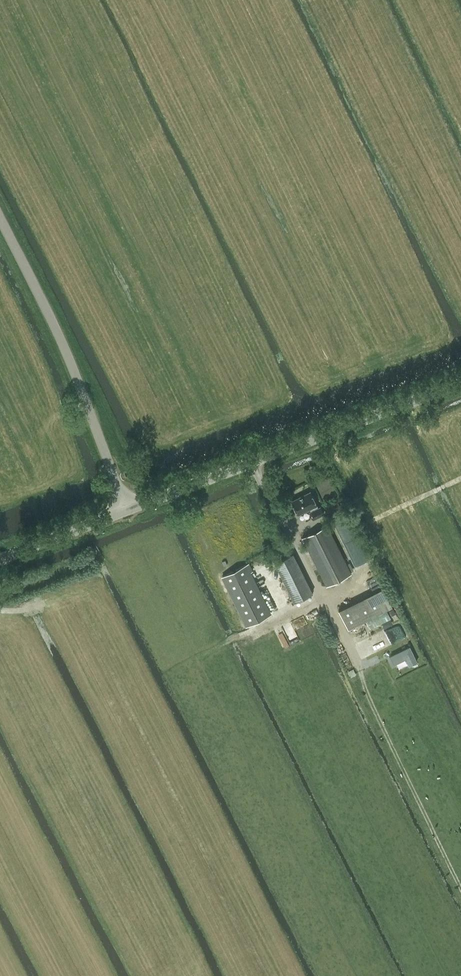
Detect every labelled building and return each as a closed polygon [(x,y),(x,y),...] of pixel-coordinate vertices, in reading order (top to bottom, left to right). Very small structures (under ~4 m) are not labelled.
[(313,519),(324,513),(320,506),(318,507),(310,491),(292,500),(298,514),(310,508),(311,511),(310,511),(313,519)] [(327,586),(352,573),(328,525),(303,537),(327,586)] [(293,553),(275,562),(294,602),(313,593),(293,553)] [(222,576),(247,625),(270,613),(249,572),(253,571),(249,563),(222,576)] [(413,654),(410,647),(392,656),(395,663),(406,658),(409,665),(417,661),(413,654)]
